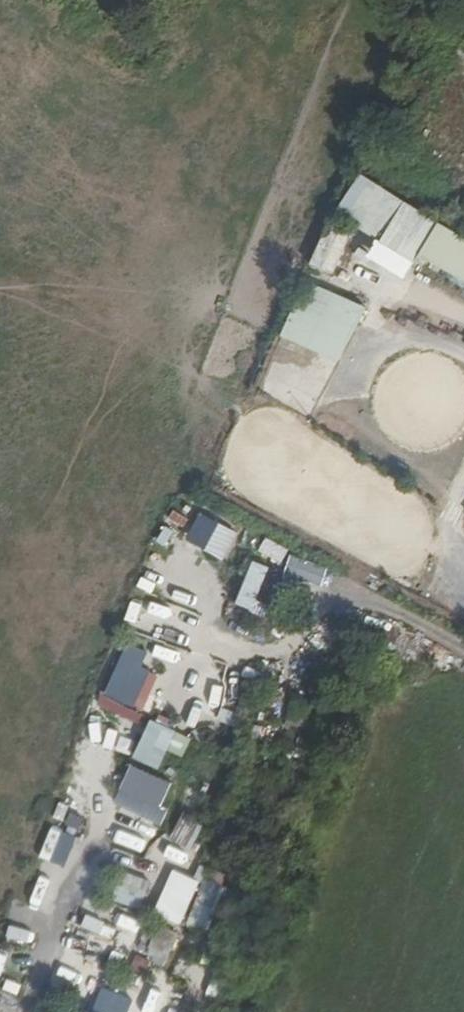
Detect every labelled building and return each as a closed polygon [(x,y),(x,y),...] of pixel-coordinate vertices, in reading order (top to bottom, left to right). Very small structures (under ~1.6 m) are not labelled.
[(428,259),(449,227),(415,205),(390,243),(424,265),(428,259)] [(334,222),(315,265),(336,274),(350,242),(375,253),(380,242),(334,222)] [(449,227),(428,259),(463,282),(463,237),(449,227)] [(310,279),(286,337),(346,362),(370,304),(310,279)] [(202,511),(189,539),(230,558),(243,529),(202,511)] [(238,602),(269,616),(288,575),(258,561),(238,602)] [(172,750),(186,756),(195,737),(156,718),(138,756),(164,768),(172,750)] [(168,805),(178,783),(136,763),(118,802),(165,824),(173,807),(168,805)] [(174,839),(195,848),(206,823),(185,814),(174,839)] [(42,857),(68,867),(81,836),(54,825),(42,857)] [(161,860),(191,868),(194,855),(164,847),(161,860)] [(203,864),(198,877),(176,868),(160,911),(212,931),(233,875),(203,864)] [(14,924),(10,935),(32,943),(36,932),(14,924)] [(135,996),(105,988),(101,1004),(128,1011),(131,1011),(135,996)] [(172,995),(162,990),(152,1011),(165,1011),(172,995)]
